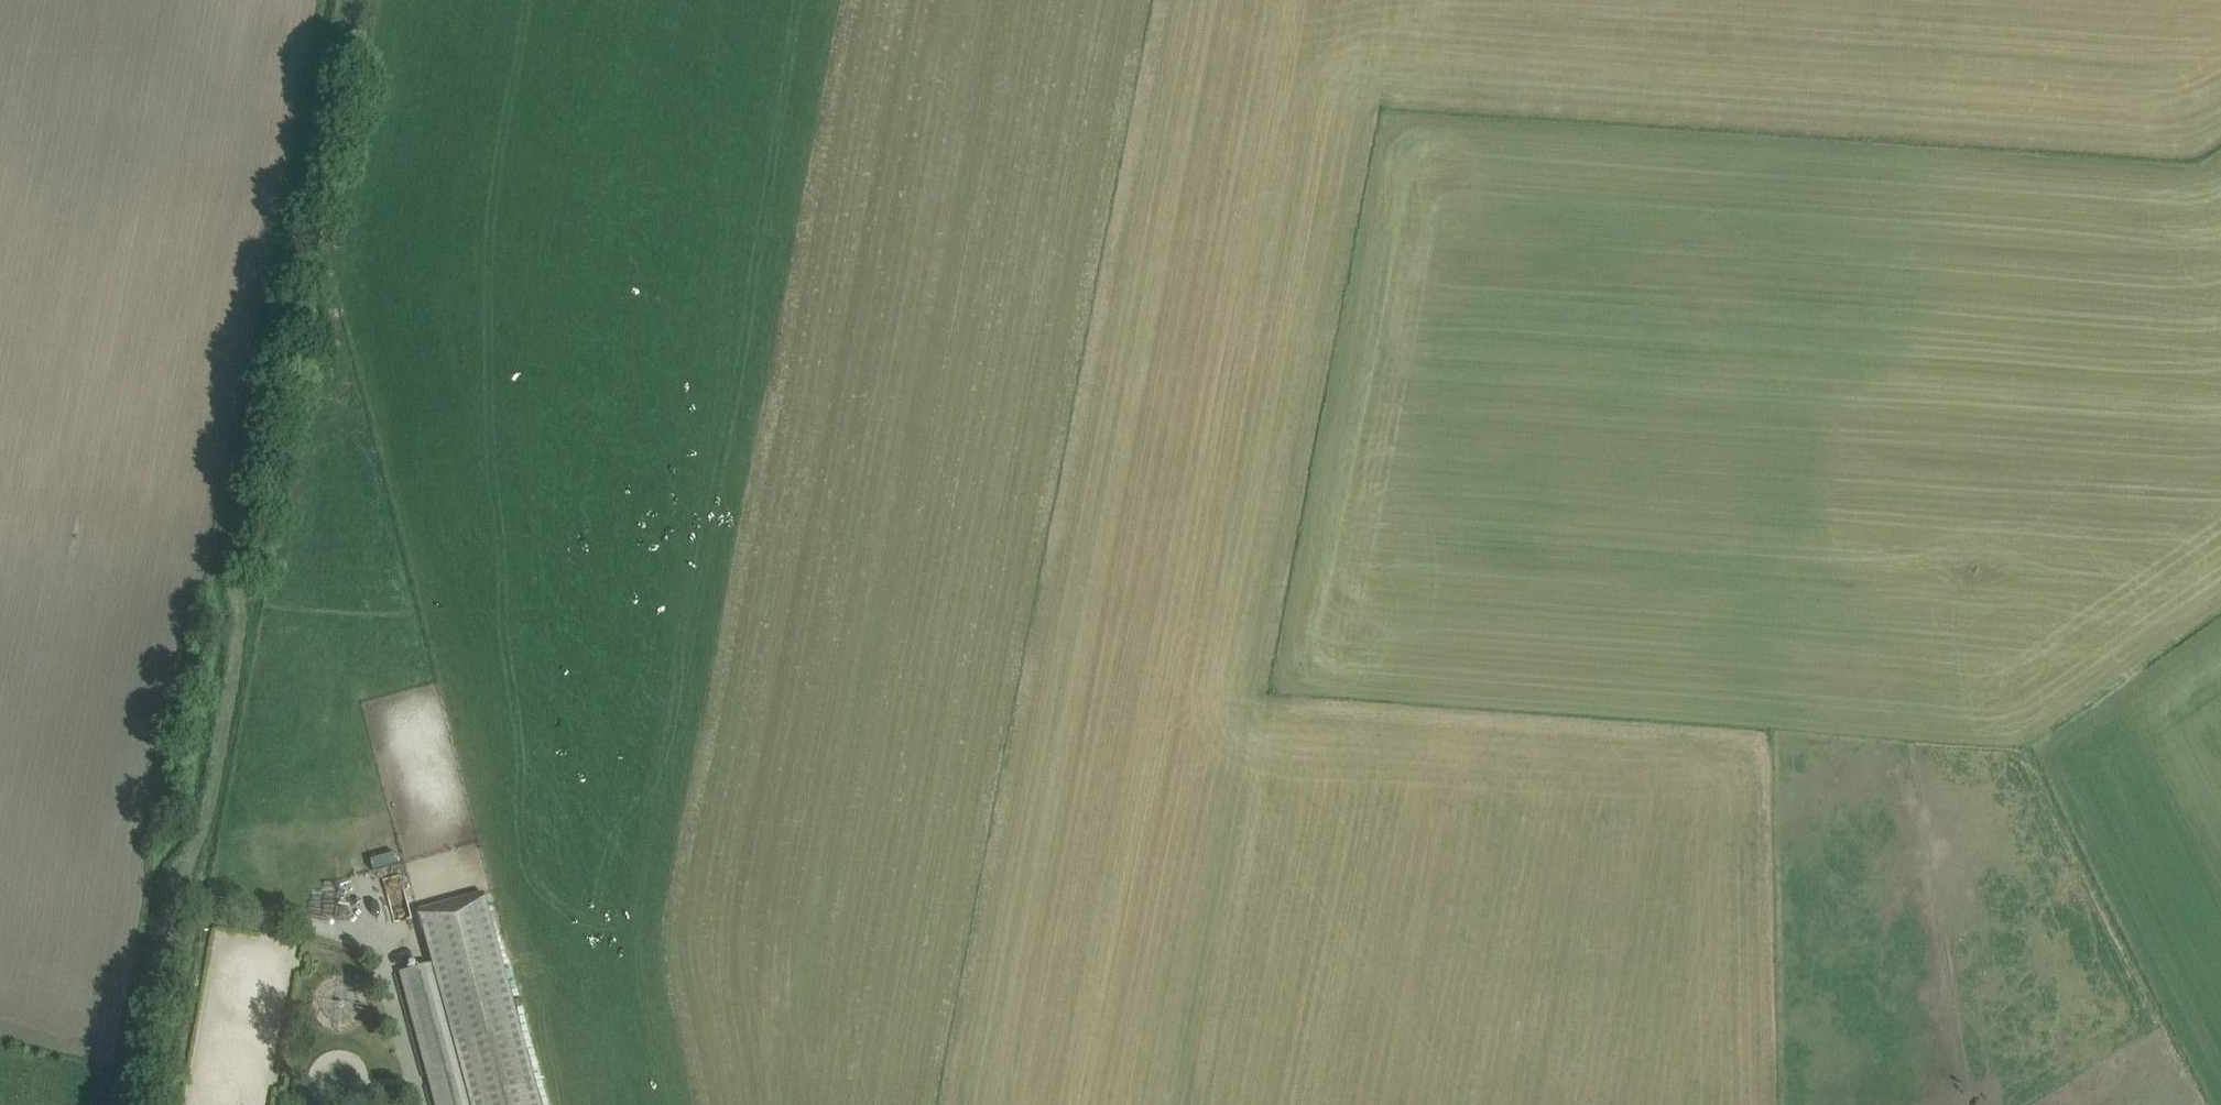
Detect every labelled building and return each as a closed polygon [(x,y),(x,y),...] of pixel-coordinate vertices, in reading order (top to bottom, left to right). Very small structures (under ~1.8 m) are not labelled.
[(320,304),(334,305),(335,290),(322,288),(320,304)] [(485,895),(420,913),(433,963),(398,972),(434,1104),(542,1104),(485,895)]
